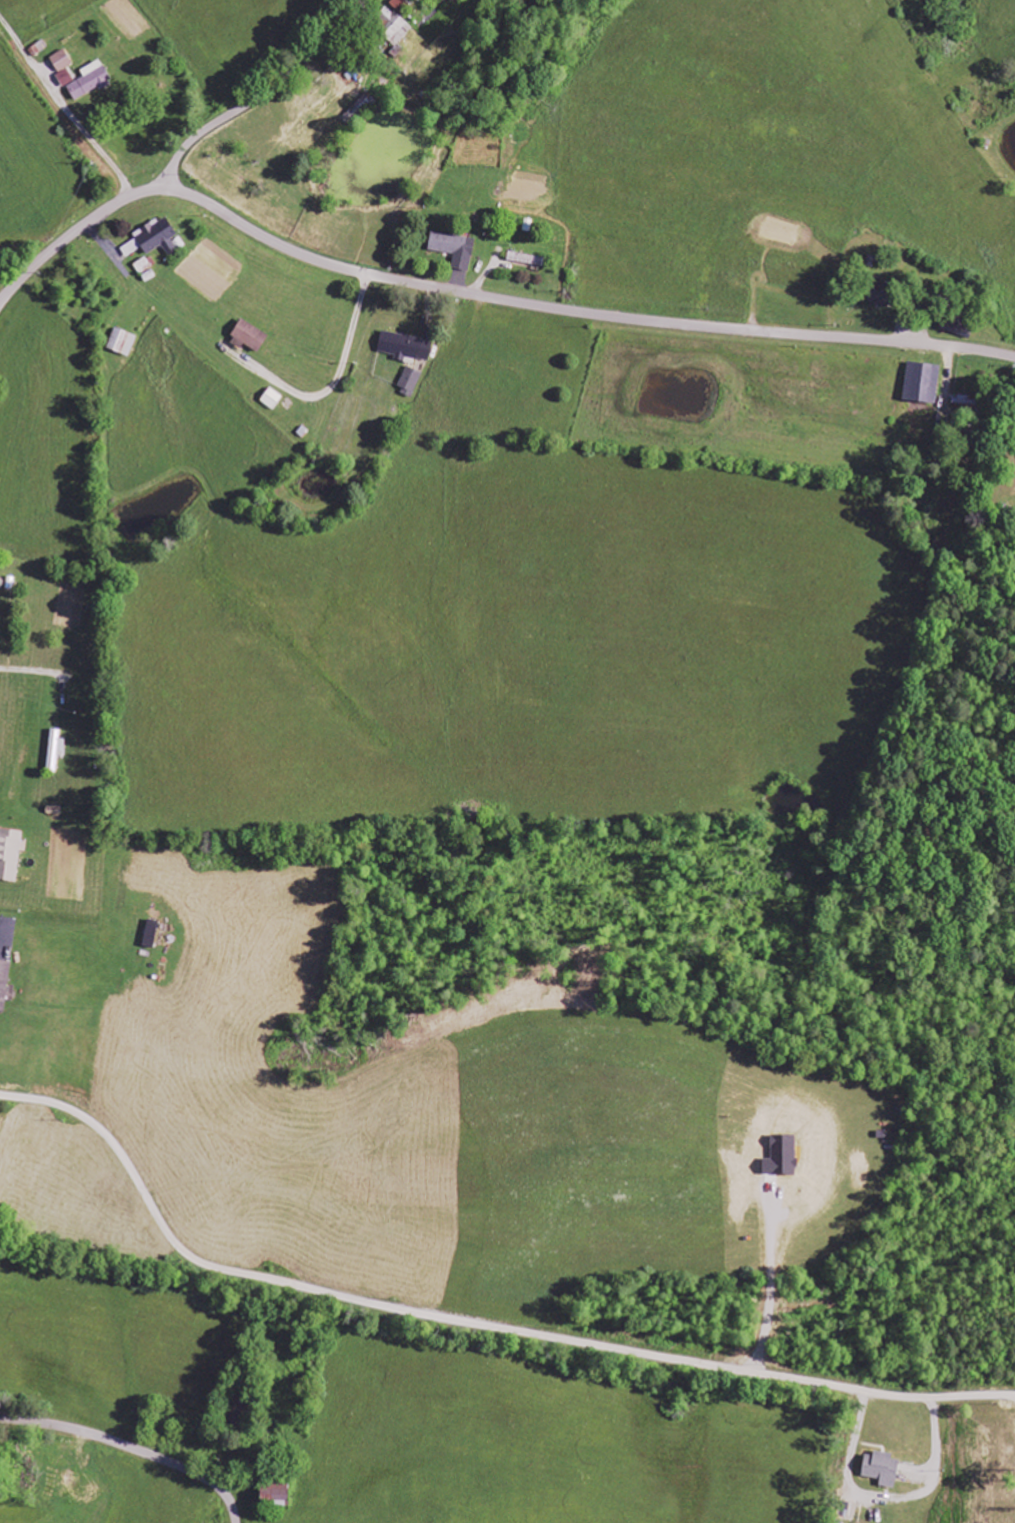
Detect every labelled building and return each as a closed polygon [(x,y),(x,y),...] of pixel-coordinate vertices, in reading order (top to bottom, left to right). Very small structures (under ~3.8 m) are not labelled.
[(412,29),(389,8),(382,16),(389,22),(381,32),(396,46),(412,29)] [(73,64),(64,49),(49,58),(59,73),(73,64)] [(84,77),(66,86),(74,100),(99,87),(100,90),(113,83),(100,59),(80,70),(84,77)] [(74,80),(67,68),(56,76),(63,87),(74,80)] [(178,234),(165,215),(135,235),(148,254),(162,244),(170,256),(178,250),(171,239),(178,234)] [(473,238),(431,232),(428,250),(454,254),(452,268),(468,271),(473,238)] [(269,333),(240,320),(231,338),(260,351),(269,333)] [(137,336),(115,327),(107,348),(129,357),(137,336)] [(433,341),(382,331),(378,353),(405,358),(405,357),(429,362),(433,341)] [(941,365),(908,361),(903,399),(936,404),(941,365)] [(397,391),(412,398),(422,373),(408,366),(397,391)] [(283,397),(270,388),(261,401),(274,410),(283,397)] [(60,730),(50,729),(46,770),(56,770),(58,752),(64,752),(65,739),(59,739),(60,730)] [(0,961),(0,1012),(5,1013),(11,962),(0,961)] [(880,1480),(879,1486),(896,1489),(901,1458),(875,1453),(874,1458),(866,1456),(862,1477),(880,1480)] [(289,1506),(290,1485),(261,1485),(260,1506),(289,1506)]
